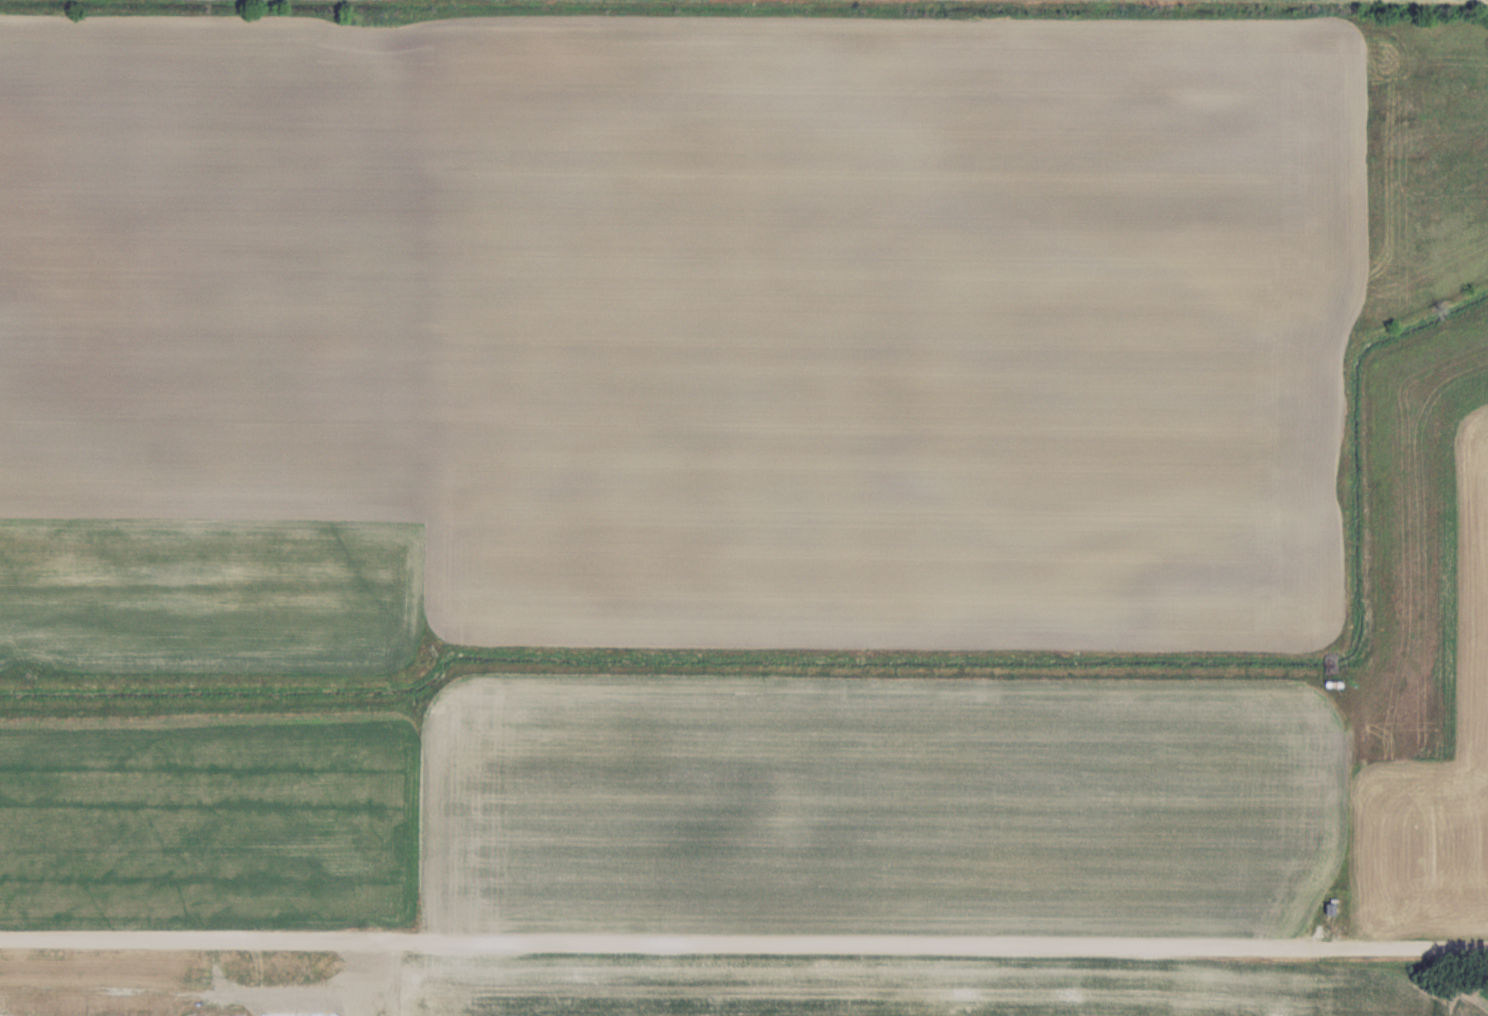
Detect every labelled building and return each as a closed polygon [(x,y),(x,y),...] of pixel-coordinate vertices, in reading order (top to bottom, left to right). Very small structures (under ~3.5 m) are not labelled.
[(1334,905),(1326,906),(1327,914),(1334,913),(1334,905)]
